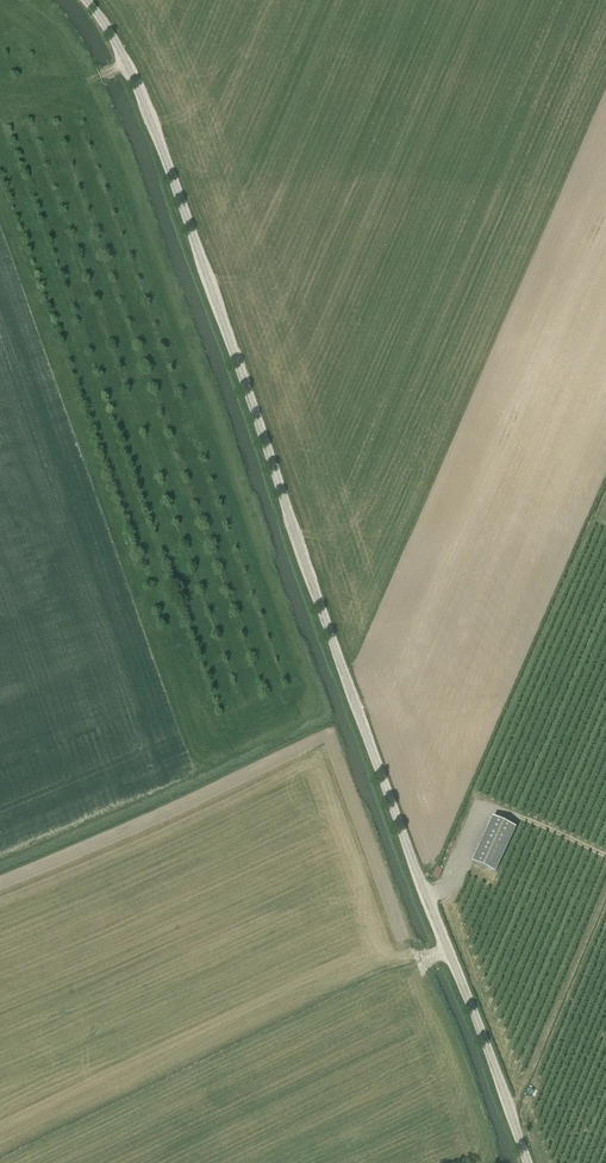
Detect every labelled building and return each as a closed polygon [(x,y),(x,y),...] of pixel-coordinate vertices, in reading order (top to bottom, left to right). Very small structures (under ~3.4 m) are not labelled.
[(493,818),(472,862),(496,873),(517,829),(493,818)] [(436,867),(434,876),(440,878),(443,869),(436,867)]
